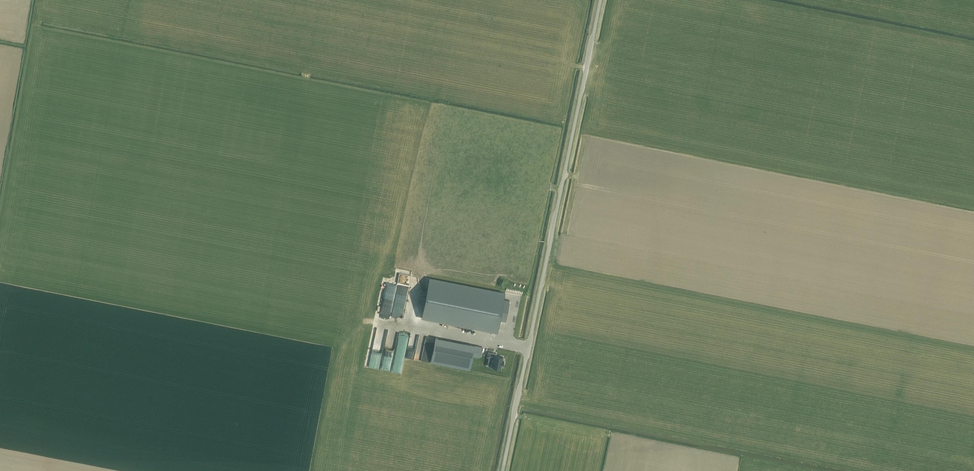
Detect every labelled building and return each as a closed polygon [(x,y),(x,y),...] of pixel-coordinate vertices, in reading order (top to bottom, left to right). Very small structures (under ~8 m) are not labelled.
[(421,297),(419,308),(423,309),(423,314),(422,318),(498,333),(500,322),(500,320),(503,320),(506,321),(510,300),(504,299),(505,293),(430,278),(429,284),(426,298),(421,297)] [(409,287),(398,284),(392,317),(403,319),(409,287)] [(401,373),(409,335),(399,332),(391,371),(401,373)] [(468,344),(465,344),(460,368),(470,370),(473,356),(480,357),(481,352),(474,350),(475,345),(468,344)] [(489,352),(487,357),(489,357),(494,358),(492,367),(501,369),(502,366),(503,366),(504,360),(503,360),(504,356),(496,355),(496,353),(489,352)]
